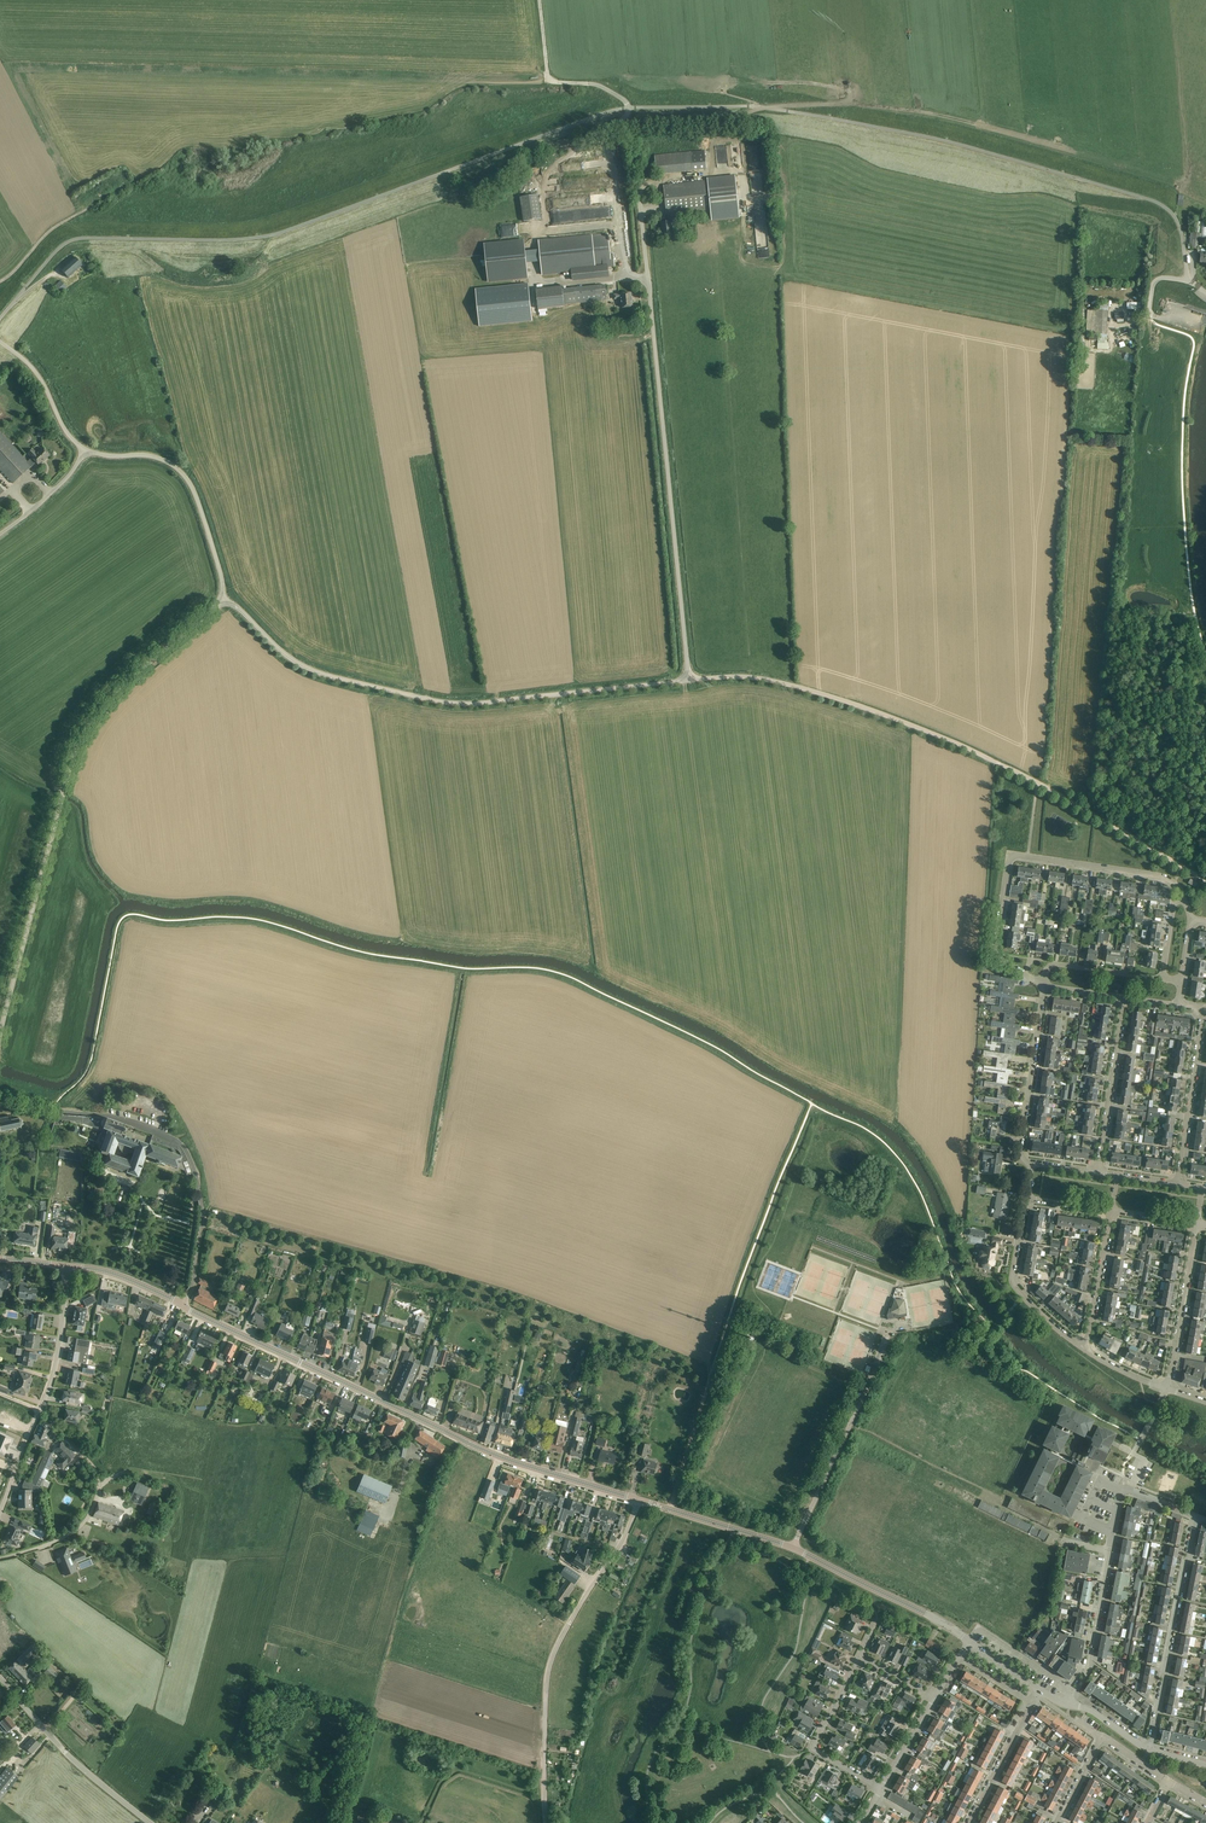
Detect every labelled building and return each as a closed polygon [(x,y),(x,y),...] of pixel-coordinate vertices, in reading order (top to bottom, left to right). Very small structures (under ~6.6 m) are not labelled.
[(705,169),(704,151),(655,156),(656,174),(705,169)] [(670,185),(664,185),(667,214),(677,213),(711,210),(712,219),(739,216),(735,176),(708,179),(708,181),(670,185)] [(563,189),(571,189),(571,180),(564,180),(563,189)] [(541,219),(538,195),(521,197),(524,221),(541,219)] [(667,221),(661,222),(663,236),(672,235),(670,223),(678,222),(677,213),(667,214),(667,221)] [(756,221),(758,256),(769,256),(768,238),(763,238),(762,234),(764,234),(763,229),(764,229),(763,221),(756,221)] [(508,235),(508,225),(500,225),(501,236),(508,235)] [(1189,243),(1193,243),(1192,248),(1197,248),(1199,234),(1191,233),(1189,243)] [(608,235),(602,235),(539,242),(539,250),(541,261),(542,273),(572,270),(573,281),(609,277),(608,266),(612,266),(608,235)] [(524,240),(484,244),(488,282),(528,278),(527,263),(526,251),(524,240)] [(541,261),(539,250),(526,251),(527,263),(541,261)] [(82,265),(75,257),(61,270),(68,278),(82,265)] [(67,288),(61,281),(55,286),(62,293),(67,288)] [(528,284),(476,289),(480,327),(532,321),(528,284)] [(601,285),(595,286),(563,289),(562,286),(536,289),(538,309),(547,308),(564,307),(564,304),(607,300),(607,294),(602,294),(601,285)] [(633,307),(631,293),(614,295),(615,299),(621,298),(622,308),(633,307)] [(1099,310),(1087,310),(1087,333),(1091,334),(1091,337),(1098,337),(1097,349),(1108,349),(1108,344),(1107,343),(1108,303),(1099,303),(1099,310)] [(1126,352),(1123,359),(1133,363),(1136,356),(1126,352)] [(45,460),(49,456),(43,449),(37,454),(33,450),(28,455),(31,459),(27,462),(0,432),(0,469),(13,483),(31,466),(35,462),(38,464),(41,461),(42,462),(45,460)] [(1024,882),(1026,868),(1019,867),(1018,872),(1015,872),(1015,877),(1021,878),(1021,882),(1019,883),(1018,886),(1023,887),(1024,882)] [(1028,879),(1032,879),(1033,869),(1026,868),(1024,882),(1028,883),(1028,879)] [(1033,869),(1032,879),(1031,883),(1035,884),(1036,880),(1039,880),(1041,870),(1033,869)] [(1048,881),(1056,882),(1057,873),(1050,872),(1048,881)] [(1064,874),(1057,873),(1056,882),(1055,888),(1059,889),(1060,883),(1063,884),(1064,874)] [(1079,886),(1081,876),(1074,875),(1072,885),(1079,886)] [(1079,886),(1079,890),(1086,891),(1088,877),(1081,876),(1079,886)] [(1099,895),(1102,895),(1105,880),(1097,879),(1096,888),(1100,889),(1099,895)] [(1188,883),(1195,887),(1198,883),(1190,879),(1188,883)] [(1112,881),(1105,880),(1102,895),(1106,896),(1107,890),(1111,890),(1112,881)] [(1121,882),(1119,896),(1123,897),(1123,898),(1126,898),(1128,883),(1121,882)] [(1128,883),(1126,898),(1130,899),(1130,898),(1135,899),(1136,894),(1135,893),(1136,885),(1136,884),(1128,883)] [(1150,901),(1152,887),(1149,886),(1150,885),(1149,884),(1146,884),(1145,884),(1145,886),(1145,887),(1140,886),(1139,894),(1148,895),(1147,900),(1150,901)] [(1158,902),(1159,888),(1152,887),(1150,901),(1158,902)] [(1159,888),(1158,902),(1165,903),(1165,898),(1168,899),(1169,894),(1166,893),(1167,889),(1159,888)] [(1037,900),(1039,901),(1041,893),(1030,892),(1029,900),(1037,901),(1037,900)] [(1012,912),(1025,913),(1026,910),(1023,910),(1023,906),(1013,904),(1012,912)] [(1136,915),(1143,916),(1148,917),(1148,913),(1140,912),(1141,908),(1137,907),(1136,915)] [(1025,913),(1012,912),(1011,919),(1024,920),(1025,914),(1025,913)] [(1143,916),(1136,915),(1134,915),(1134,918),(1135,919),(1135,922),(1142,923),(1143,916)] [(1024,920),(1011,919),(1010,926),(1012,926),(1012,930),(1019,931),(1020,923),(1023,924),(1024,920)] [(1147,930),(1151,931),(1161,932),(1162,925),(1149,923),(1148,927),(1147,927),(1147,930)] [(1019,931),(1012,930),(1011,933),(1009,932),(1008,940),(1017,941),(1020,941),(1021,935),(1018,934),(1019,931)] [(1150,938),(1160,940),(1161,932),(1151,931),(1150,938)] [(1129,950),(1130,946),(1131,940),(1131,936),(1127,935),(1125,944),(1123,944),(1121,948),(1120,952),(1116,951),(1114,963),(1122,964),(1123,954),(1124,954),(1125,949),(1129,950)] [(1036,950),(1036,951),(1044,952),(1045,943),(1046,938),(1045,943),(1037,942),(1037,944),(1037,945),(1036,950)] [(1045,943),(1044,952),(1052,954),(1054,944),(1050,944),(1051,939),(1046,938),(1045,943)] [(1159,943),(1160,940),(1150,938),(1147,938),(1146,945),(1149,945),(1149,946),(1158,947),(1159,947),(1160,947),(1160,946),(1161,944),(1160,943),(1159,943)] [(1017,941),(1008,940),(1007,947),(1016,949),(1017,941)] [(1068,956),(1069,947),(1070,943),(1061,942),(1059,955),(1068,956)] [(1088,950),(1087,959),(1088,959),(1088,960),(1091,960),(1092,959),(1095,960),(1096,960),(1097,954),(1098,951),(1097,951),(1097,946),(1094,945),(1093,951),(1088,950)] [(1114,963),(1116,951),(1111,951),(1111,947),(1107,946),(1107,952),(1106,962),(1114,963)] [(1077,948),(1069,947),(1068,956),(1076,957),(1077,948)] [(1148,952),(1147,959),(1156,961),(1158,954),(1148,952)] [(1156,961),(1147,959),(1147,960),(1142,959),(1142,962),(1145,963),(1145,962),(1146,963),(1146,967),(1155,968),(1156,961)] [(1205,971),(1205,963),(1195,961),(1194,969),(1205,971)] [(1194,969),(1193,976),(1203,978),(1203,973),(1205,974),(1205,973),(1205,971),(1194,969)] [(1002,992),(1013,994),(1014,986),(1013,985),(1014,983),(1018,984),(1018,980),(1019,980),(1019,979),(990,975),(989,980),(1004,983),(1002,992)] [(1191,983),(1190,986),(1191,987),(1192,987),(1191,990),(1201,991),(1201,988),(1202,984),(1199,983),(1192,982),(1191,983)] [(1003,1007),(1014,1009),(1015,1001),(1014,1001),(1014,998),(1018,999),(1019,995),(1019,994),(1013,994),(1002,992),(991,990),(990,996),(1004,998),(1003,1007)] [(1191,990),(1190,997),(1200,998),(1201,991),(1191,990)] [(1061,1011),(1063,1000),(1054,999),(1052,1010),(1061,1011)] [(1070,1012),(1072,1001),(1063,1000),(1061,1011),(1070,1012)] [(1080,1002),(1072,1001),(1070,1012),(1079,1014),(1080,1002)] [(1097,1014),(1097,1015),(1109,1016),(1110,1008),(1102,1007),(1103,1004),(1097,1003),(1095,1014),(1097,1014)] [(1003,1023),(1014,1024),(1015,1016),(1014,1016),(1015,1014),(1019,1014),(1019,1011),(1020,1011),(1020,1010),(1014,1009),(1003,1007),(991,1005),(990,1011),(1005,1013),(1003,1023)] [(1133,1011),(1132,1019),(1140,1020),(1141,1013),(1147,1014),(1148,1009),(1139,1007),(1138,1012),(1133,1011)] [(1100,1023),(1108,1024),(1109,1016),(1097,1015),(1096,1018),(1100,1019),(1100,1023)] [(1164,1028),(1166,1016),(1158,1015),(1156,1027),(1164,1028)] [(1173,1025),(1174,1017),(1166,1016),(1164,1028),(1168,1029),(1169,1025),(1173,1025)] [(1050,1025),(1061,1027),(1062,1018),(1051,1017),(1051,1021),(1052,1021),(1051,1025),(1050,1025)] [(1180,1026),(1182,1018),(1174,1017),(1173,1025),(1172,1029),(1175,1030),(1176,1026),(1180,1026)] [(1189,1024),(1190,1020),(1182,1018),(1180,1026),(1180,1030),(1184,1031),(1184,1027),(1189,1028),(1189,1024)] [(1140,1020),(1132,1019),(1131,1027),(1139,1028),(1142,1029),(1143,1021),(1140,1021),(1140,1020)] [(1020,1025),(1014,1024),(1003,1023),(992,1021),(991,1026),(1005,1029),(1004,1038),(1015,1040),(1016,1031),(1015,1031),(1015,1029),(1020,1030),(1020,1026),(1020,1025)] [(1107,1032),(1108,1024),(1100,1023),(1099,1023),(1098,1027),(1099,1027),(1099,1031),(1107,1032)] [(1061,1027),(1050,1025),(1049,1030),(1051,1030),(1050,1034),(1049,1034),(1060,1036),(1061,1027)] [(1131,1027),(1130,1035),(1138,1036),(1139,1028),(1131,1027)] [(1107,1032),(1099,1031),(1095,1031),(1094,1034),(1098,1035),(1097,1039),(1106,1040),(1107,1032)] [(1138,1036),(1130,1035),(1130,1036),(1128,1035),(1128,1039),(1129,1040),(1129,1043),(1141,1045),(1142,1045),(1142,1043),(1142,1041),(1137,1040),(1138,1036)] [(1021,1040),(1015,1040),(1004,1038),(992,1036),(991,1042),(1006,1044),(1004,1053),(1013,1055),(1016,1055),(1017,1047),(1016,1047),(1016,1044),(1020,1045),(1021,1041),(1021,1040)] [(1048,1038),(1047,1045),(1056,1047),(1059,1047),(1060,1040),(1057,1040),(1057,1039),(1054,1039),(1048,1038)] [(1174,1040),(1173,1048),(1185,1050),(1186,1042),(1174,1040)] [(1139,1053),(1141,1045),(1129,1043),(1127,1051),(1139,1053)] [(1047,1045),(1046,1052),(1055,1054),(1056,1047),(1047,1045)] [(1094,1052),(1104,1053),(1105,1046),(1095,1045),(1094,1045),(1093,1047),(1094,1048),(1095,1048),(1094,1052)] [(1185,1050),(1173,1048),(1172,1052),(1173,1053),(1173,1056),(1184,1058),(1185,1050)] [(1013,1055),(1004,1053),(984,1050),(983,1056),(997,1058),(996,1067),(1007,1069),(1008,1061),(1007,1061),(1008,1058),(1012,1059),(1012,1055),(1013,1055)] [(1046,1052),(1045,1060),(1054,1061),(1059,1062),(1060,1062),(1061,1055),(1060,1054),(1055,1054),(1046,1052)] [(1104,1053),(1094,1052),(1093,1059),(1102,1061),(1104,1053)] [(1184,1058),(1173,1056),(1176,1057),(1175,1065),(1183,1066),(1184,1058)] [(1127,1057),(1125,1064),(1133,1065),(1134,1058),(1127,1057)] [(1092,1066),(1101,1068),(1102,1061),(1093,1059),(1089,1059),(1084,1058),(1084,1061),(1088,1061),(1088,1062),(1093,1062),(1092,1066)] [(1045,1060),(1044,1067),(1054,1068),(1058,1069),(1058,1067),(1059,1065),(1059,1062),(1054,1061),(1045,1060)] [(1069,1063),(1068,1068),(1064,1067),(1064,1071),(1071,1072),(1072,1064),(1069,1063)] [(1133,1065),(1125,1064),(1124,1072),(1136,1074),(1138,1074),(1138,1071),(1133,1070),(1133,1065)] [(1183,1066),(1175,1065),(1170,1064),(1169,1068),(1174,1068),(1174,1073),(1182,1074),(1183,1066)] [(1007,1069),(996,1067),(984,1066),(983,1071),(998,1073),(996,1083),(1007,1084),(1008,1076),(1007,1076),(1008,1074),(1012,1074),(1012,1071),(1013,1071),(1013,1070),(1007,1069)] [(1101,1068),(1092,1066),(1091,1074),(1100,1075),(1101,1068)] [(1060,1082),(1063,1082),(1063,1080),(1057,1079),(1057,1078),(1056,1078),(1056,1075),(1055,1074),(1043,1072),(1042,1072),(1041,1073),(1041,1075),(1042,1076),(1043,1076),(1042,1079),(1051,1080),(1056,1081),(1060,1082)] [(1123,1080),(1131,1081),(1135,1082),(1136,1074),(1124,1072),(1123,1080)] [(1081,1082),(1080,1085),(1099,1087),(1100,1080),(1086,1078),(1085,1082),(1081,1082)] [(1167,1086),(1180,1088),(1181,1080),(1168,1078),(1167,1082),(1167,1086)] [(1042,1079),(1041,1086),(1050,1087),(1051,1080),(1042,1079)] [(1131,1081),(1123,1080),(1122,1088),(1130,1089),(1135,1090),(1135,1086),(1130,1086),(1131,1081)] [(1007,1084),(996,1083),(985,1081),(984,1086),(998,1089),(997,1098),(1007,1099),(1009,1091),(1008,1091),(1008,1089),(1012,1090),(1013,1086),(1013,1085),(1007,1084)] [(1099,1087),(1080,1085),(1080,1087),(1084,1088),(1089,1089),(1088,1093),(1097,1095),(1099,1087)] [(1049,1095),(1050,1087),(1041,1086),(1040,1094),(1049,1095)] [(1180,1088),(1167,1086),(1165,1094),(1171,1095),(1178,1096),(1180,1088)] [(1122,1088),(1121,1096),(1128,1097),(1130,1089),(1122,1088)] [(1148,1100),(1149,1092),(1146,1092),(1145,1096),(1139,1095),(1138,1099),(1148,1100)] [(1096,1102),(1097,1095),(1088,1093),(1087,1093),(1086,1099),(1087,1100),(1096,1102)] [(1178,1096),(1171,1095),(1169,1103),(1177,1104),(1178,1096)] [(1007,1099),(997,1098),(985,1096),(984,1102),(999,1104),(997,1113),(1008,1115),(1010,1104),(1013,1105),(1013,1101),(1014,1101),(1007,1099)] [(1128,1097),(1121,1096),(1119,1105),(1127,1106),(1128,1097)] [(1038,1106),(1049,1107),(1051,1108),(1052,1101),(1049,1100),(1039,1098),(1038,1106)] [(1176,1112),(1177,1104),(1169,1103),(1165,1102),(1164,1106),(1169,1107),(1168,1111),(1176,1112)] [(1086,1109),(1085,1113),(1095,1114),(1096,1106),(1078,1104),(1077,1106),(1081,1107),(1081,1108),(1086,1109)] [(1052,1108),(1051,1108),(1049,1107),(1038,1106),(1037,1113),(1052,1115),(1055,1115),(1056,1113),(1052,1112),(1052,1108)] [(1118,1117),(1128,1118),(1128,1115),(1127,1115),(1128,1111),(1119,1110),(1118,1117)] [(1145,1121),(1146,1112),(1137,1110),(1136,1115),(1143,1116),(1142,1120),(1145,1121)] [(1161,1113),(1148,1112),(1147,1121),(1152,1122),(1153,1117),(1160,1118),(1161,1113)] [(1051,1118),(1052,1115),(1037,1113),(1036,1120),(1045,1121),(1046,1118),(1051,1118)] [(1093,1121),(1095,1114),(1085,1113),(1085,1116),(1080,1116),(1076,1115),(1075,1118),(1093,1121)] [(101,1151),(102,1151),(101,1153),(108,1156),(104,1165),(138,1177),(146,1156),(157,1161),(156,1163),(160,1165),(161,1162),(178,1168),(182,1157),(149,1145),(122,1135),(123,1132),(125,1133),(127,1130),(126,1129),(124,1128),(125,1125),(107,1118),(56,1114),(53,1125),(59,1125),(60,1119),(83,1123),(103,1131),(100,1140),(104,1141),(101,1151)] [(13,1129),(13,1130),(21,1128),(23,1125),(24,1124),(23,1121),(22,1120),(19,1118),(18,1118),(11,1119),(11,1117),(11,1116),(10,1116),(0,1118),(0,1132),(13,1129)] [(1127,1123),(1128,1118),(1118,1117),(1116,1124),(1125,1125),(1130,1126),(1134,1127),(1138,1127),(1139,1125),(1131,1123),(1127,1123)] [(1165,1124),(1174,1125),(1175,1125),(1176,1122),(1175,1122),(1175,1118),(1166,1117),(1165,1124)] [(1083,1127),(1092,1128),(1093,1121),(1075,1118),(1072,1118),(1072,1119),(1075,1119),(1075,1121),(1079,1121),(1079,1122),(1084,1123),(1083,1127)] [(989,1120),(988,1129),(991,1129),(990,1138),(995,1139),(996,1133),(999,1133),(999,1135),(1005,1136),(1007,1121),(1001,1120),(1000,1127),(997,1126),(998,1122),(989,1120)] [(1045,1125),(1045,1121),(1036,1120),(1035,1127),(1054,1130),(1054,1127),(1050,1127),(1050,1126),(1045,1125)] [(1197,1128),(1205,1130),(1205,1122),(1198,1121),(1198,1125),(1196,1125),(1196,1128),(1197,1128)] [(1115,1127),(1114,1131),(1115,1131),(1124,1133),(1129,1133),(1130,1129),(1130,1126),(1125,1125),(1116,1124),(1116,1127),(1115,1127)] [(1173,1132),(1174,1125),(1165,1124),(1164,1128),(1160,1127),(1159,1130),(1173,1132)] [(1091,1135),(1092,1128),(1083,1127),(1082,1134),(1091,1135)] [(1205,1131),(1205,1130),(1197,1128),(1196,1136),(1205,1137),(1205,1131)] [(1163,1138),(1172,1140),(1173,1132),(1159,1130),(1159,1133),(1163,1134),(1163,1138)] [(1053,1154),(1055,1145),(1051,1144),(1052,1132),(1049,1131),(1048,1139),(1046,1153),(1053,1154)] [(1124,1133),(1115,1131),(1114,1139),(1128,1141),(1128,1140),(1132,1141),(1133,1139),(1128,1138),(1128,1137),(1124,1137),(1124,1133)] [(1195,1143),(1204,1144),(1205,1137),(1196,1136),(1195,1143)] [(1046,1153),(1048,1139),(1045,1138),(1044,1143),(1040,1143),(1038,1152),(1046,1153)] [(1171,1147),(1172,1140),(1163,1138),(1162,1142),(1161,1142),(1161,1144),(1162,1145),(1171,1147)] [(1038,1152),(1040,1143),(1036,1142),(1036,1139),(1031,1139),(1030,1142),(1033,1142),(1031,1151),(1038,1152)] [(1118,1163),(1119,1154),(1121,1142),(1114,1141),(1113,1144),(1117,1145),(1117,1149),(1115,1148),(1115,1153),(1112,1153),(1111,1162),(1118,1163)] [(1067,1147),(1066,1156),(1073,1157),(1075,1148),(1075,1143),(1073,1143),(1072,1143),(1071,1147),(1067,1147)] [(1203,1152),(1204,1144),(1195,1143),(1194,1150),(1203,1152)] [(1055,1145),(1053,1154),(1060,1155),(1062,1146),(1055,1145)] [(1081,1158),(1082,1149),(1075,1148),(1073,1157),(1081,1158)] [(1089,1150),(1082,1149),(1081,1158),(1088,1159),(1089,1150)] [(59,1157),(82,1161),(82,1154),(61,1150),(59,1157)] [(983,1158),(983,1159),(986,1160),(986,1162),(985,1166),(986,1166),(989,1167),(989,1170),(988,1172),(1000,1174),(1000,1173),(998,1173),(1000,1161),(1001,1161),(1002,1155),(1000,1154),(984,1152),(983,1158)] [(1125,1164),(1127,1155),(1119,1154),(1118,1163),(1125,1164)] [(1132,1165),(1134,1156),(1127,1155),(1125,1164),(1132,1165)] [(1165,1161),(1162,1160),(1160,1169),(1168,1170),(1168,1166),(1170,1166),(1171,1161),(1169,1161),(1170,1155),(1166,1155),(1165,1161)] [(1141,1157),(1134,1156),(1132,1165),(1140,1166),(1141,1157)] [(1153,1168),(1155,1159),(1147,1158),(1146,1167),(1153,1168)] [(181,1161),(187,1175),(192,1173),(186,1159),(181,1161)] [(1153,1168),(1160,1169),(1162,1160),(1155,1159),(1153,1168)] [(1190,1174),(1198,1175),(1199,1166),(1192,1165),(1190,1174)] [(1199,1166),(1198,1175),(1205,1176),(1205,1169),(1205,1167),(1199,1166)] [(102,1194),(104,1182),(96,1181),(94,1193),(102,1194)] [(986,1188),(977,1186),(976,1193),(985,1195),(986,1188)] [(1008,1195),(1002,1194),(998,1193),(996,1201),(997,1201),(995,1209),(992,1208),(991,1213),(994,1214),(993,1217),(1004,1219),(1005,1215),(1007,1215),(1009,1203),(1006,1202),(1007,1198),(1008,1199),(1008,1195)] [(1033,1220),(1042,1221),(1044,1214),(1035,1212),(1033,1220)] [(1065,1227),(1066,1217),(1058,1216),(1057,1225),(1061,1226),(1061,1229),(1064,1230),(1065,1227)] [(1073,1228),(1074,1218),(1066,1217),(1065,1227),(1073,1228)] [(1080,1229),(1082,1219),(1074,1218),(1073,1228),(1080,1229)] [(1088,1230),(1090,1220),(1082,1219),(1080,1229),(1088,1230)] [(1042,1221),(1033,1220),(1032,1227),(1041,1228),(1042,1221)] [(1090,1220),(1088,1230),(1096,1231),(1098,1221),(1090,1220)] [(1121,1225),(1119,1232),(1129,1234),(1132,1234),(1133,1231),(1135,1231),(1136,1226),(1130,1225),(1129,1226),(1121,1225)] [(14,1243),(35,1246),(38,1228),(29,1226),(28,1234),(16,1232),(14,1243)] [(59,1250),(61,1236),(58,1236),(58,1237),(53,1237),(55,1226),(50,1226),(47,1247),(51,1247),(51,1249),(59,1250)] [(1040,1235),(1041,1228),(1032,1227),(1031,1234),(1040,1235)] [(969,1228),(967,1235),(987,1238),(988,1231),(969,1228)] [(1160,1240),(1161,1230),(1151,1229),(1150,1237),(1149,1241),(1148,1241),(1147,1244),(1148,1244),(1149,1245),(1149,1246),(1148,1250),(1151,1250),(1152,1246),(1154,1247),(1155,1243),(1155,1239),(1160,1240)] [(1169,1232),(1161,1230),(1160,1240),(1164,1240),(1162,1252),(1165,1252),(1165,1251),(1166,1248),(1169,1232)] [(61,1236),(59,1250),(66,1252),(67,1249),(72,1250),(74,1245),(75,1233),(69,1232),(68,1236),(63,1235),(63,1237),(61,1236)] [(1129,1234),(1119,1232),(1118,1240),(1132,1242),(1135,1242),(1136,1242),(1137,1239),(1129,1238),(1129,1234)] [(1176,1233),(1169,1232),(1166,1248),(1168,1249),(1170,1241),(1174,1242),(1176,1233)] [(1176,1233),(1174,1242),(1178,1242),(1178,1244),(1177,1244),(1177,1248),(1178,1248),(1180,1249),(1181,1245),(1183,1234),(1176,1233)] [(1040,1235),(1031,1234),(1029,1241),(1039,1243),(1040,1235)] [(982,1251),(980,1258),(982,1258),(981,1264),(982,1264),(982,1268),(989,1269),(991,1266),(993,1266),(995,1254),(996,1254),(996,1252),(996,1253),(998,1244),(1001,1245),(1002,1240),(993,1238),(992,1243),(993,1243),(992,1248),(984,1247),(984,1251),(982,1251)] [(1084,1249),(1084,1250),(1093,1251),(1093,1250),(1094,1250),(1094,1247),(1094,1243),(1077,1240),(1076,1243),(1080,1244),(1080,1248),(1084,1249)] [(1132,1242),(1118,1240),(1117,1246),(1127,1248),(1127,1244),(1131,1245),(1132,1242)] [(1029,1246),(1027,1253),(1036,1255),(1040,1256),(1041,1251),(1038,1248),(1038,1247),(1029,1246)] [(1126,1252),(1127,1248),(1117,1246),(1115,1253),(1125,1255),(1125,1252),(1126,1252)] [(1058,1256),(1059,1250),(1051,1249),(1049,1255),(1055,1256),(1055,1258),(1057,1258),(1058,1256)] [(1093,1252),(1093,1251),(1084,1250),(1082,1257),(1092,1258),(1092,1255),(1093,1255),(1093,1252)] [(1036,1259),(1036,1255),(1027,1253),(1026,1261),(1046,1264),(1047,1261),(1036,1259)] [(1092,1258),(1082,1257),(1078,1256),(1074,1255),(1072,1255),(1071,1258),(1078,1259),(1077,1264),(1090,1266),(1090,1265),(1091,1265),(1091,1262),(1092,1258)] [(1170,1255),(1168,1263),(1178,1265),(1179,1257),(1170,1255)] [(1112,1265),(1122,1267),(1123,1267),(1125,1260),(1115,1258),(1114,1262),(1113,1262),(1112,1262),(1112,1264),(1112,1265)] [(1047,1264),(1046,1264),(1026,1261),(1025,1268),(1035,1269),(1036,1265),(1039,1266),(1043,1267),(1044,1265),(1046,1266),(1047,1264)] [(1143,1271),(1144,1262),(1137,1261),(1135,1270),(1143,1271)] [(1178,1265),(1168,1263),(1167,1271),(1176,1272),(1178,1265)] [(1122,1267),(1112,1265),(1112,1266),(1111,1266),(1111,1268),(1111,1269),(1113,1269),(1112,1273),(1126,1275),(1127,1268),(1122,1267)] [(1072,1273),(1088,1276),(1089,1273),(1090,1270),(1089,1270),(1090,1268),(1081,1267),(1080,1271),(1069,1269),(1068,1272),(1072,1273)] [(1143,1279),(1147,1279),(1149,1269),(1151,1270),(1151,1268),(1145,1267),(1143,1279)] [(1034,1274),(1035,1269),(1025,1268),(1023,1275),(1032,1276),(1032,1278),(1037,1279),(1038,1274),(1034,1274)] [(1176,1272),(1167,1271),(1166,1279),(1175,1280),(1176,1272)] [(1088,1279),(1088,1276),(1072,1273),(1070,1280),(1078,1282),(1087,1283),(1087,1282),(1088,1282),(1088,1279)] [(1111,1280),(1121,1281),(1124,1282),(1125,1278),(1129,1279),(1130,1276),(1126,1275),(1112,1273),(1111,1280)] [(200,1278),(198,1283),(207,1287),(209,1282),(200,1278)] [(1120,1285),(1121,1281),(1111,1280),(1109,1287),(1118,1289),(1118,1290),(1127,1292),(1128,1287),(1120,1285)] [(8,1287),(8,1283),(0,1282),(0,1281),(0,1296),(1,1297),(2,1290),(7,1291),(8,1287)] [(1199,1281),(1197,1289),(1205,1291),(1205,1282),(1199,1281)] [(242,1292),(245,1286),(239,1282),(235,1289),(242,1292)] [(1087,1284),(1087,1283),(1078,1282),(1077,1289),(1086,1291),(1086,1288),(1087,1288),(1087,1285),(1087,1284)] [(1162,1290),(1164,1290),(1173,1292),(1174,1284),(1165,1282),(1164,1287),(1162,1287),(1162,1290)] [(36,1295),(37,1289),(31,1288),(29,1288),(29,1289),(26,1289),(27,1284),(20,1283),(19,1298),(32,1299),(32,1295),(36,1295)] [(1054,1297),(1055,1296),(1063,1287),(1058,1285),(1053,1291),(1050,1288),(1047,1291),(1042,1286),(1036,1292),(1044,1299),(1049,1293),(1054,1297)] [(213,1310),(219,1298),(199,1288),(194,1300),(213,1310)] [(901,1317),(901,1320),(910,1318),(905,1289),(896,1288),(887,1315),(888,1320),(901,1317)] [(1162,1298),(1171,1300),(1173,1292),(1164,1290),(1162,1298)] [(127,1296),(104,1291),(101,1306),(107,1308),(108,1305),(110,1305),(110,1304),(116,1305),(116,1306),(119,1307),(119,1305),(125,1307),(127,1296)] [(1108,1292),(1107,1299),(1116,1301),(1117,1297),(1126,1299),(1127,1294),(1118,1292),(1118,1294),(1108,1292)] [(1196,1300),(1205,1302),(1205,1293),(1203,1293),(1197,1292),(1196,1300)] [(98,1298),(96,1294),(86,1299),(82,1301),(84,1305),(85,1305),(85,1306),(94,1302),(94,1300),(98,1298)] [(147,1310),(151,1301),(139,1295),(135,1305),(147,1310)] [(1048,1303),(1055,1309),(1061,1301),(1055,1296),(1054,1297),(1048,1303)] [(1061,1301),(1055,1309),(1061,1314),(1070,1305),(1066,1301),(1067,1300),(1064,1298),(1061,1301)] [(1170,1308),(1171,1300),(1162,1298),(1161,1306),(1170,1308)] [(258,1300),(254,1299),(250,1308),(255,1310),(258,1300)] [(1115,1308),(1116,1301),(1107,1299),(1106,1306),(1115,1308)] [(1205,1302),(1196,1300),(1194,1308),(1204,1310),(1205,1310),(1205,1302)] [(167,1308),(151,1301),(147,1310),(150,1311),(144,1325),(148,1327),(153,1313),(163,1317),(167,1308)] [(228,1304),(227,1305),(225,1311),(238,1317),(241,1310),(228,1304)] [(328,1313),(330,1306),(323,1305),(321,1311),(318,1310),(316,1318),(320,1319),(322,1311),(328,1313)] [(1076,1310),(1070,1305),(1061,1314),(1067,1320),(1076,1310)] [(1115,1308),(1106,1306),(1105,1313),(1114,1315),(1115,1315),(1118,1316),(1119,1312),(1124,1312),(1124,1310),(1115,1308)] [(76,1307),(73,1324),(78,1325),(82,1326),(83,1326),(87,1309),(76,1307)] [(1203,1319),(1204,1310),(1194,1308),(1193,1317),(1203,1319)] [(308,1312),(305,1312),(302,1325),(308,1326),(313,1310),(309,1309),(308,1312)] [(140,1324),(144,1325),(150,1311),(147,1310),(140,1324)] [(1079,1312),(1076,1310),(1067,1320),(1074,1326),(1080,1318),(1077,1315),(1079,1312)] [(1159,1317),(1168,1319),(1169,1311),(1160,1310),(1159,1317)] [(269,1318),(264,1316),(264,1315),(264,1314),(263,1314),(263,1313),(262,1313),(261,1313),(260,1314),(255,1312),(253,1318),(251,1322),(260,1326),(259,1327),(264,1329),(269,1318)] [(346,1317),(343,1328),(350,1330),(352,1322),(354,1314),(347,1313),(346,1317)] [(1114,1315),(1105,1313),(1103,1321),(1116,1323),(1115,1327),(1121,1328),(1122,1321),(1113,1319),(1114,1315)] [(42,1316),(37,1315),(34,1314),(34,1315),(31,1315),(29,1327),(32,1327),(32,1329),(41,1330),(42,1325),(41,1324),(42,1316)] [(389,1326),(390,1317),(380,1316),(379,1325),(389,1326)] [(1166,1327),(1168,1319),(1159,1317),(1157,1325),(1166,1327)] [(1191,1328),(1204,1330),(1205,1322),(1192,1320),(1191,1328)] [(179,1321),(176,1326),(174,1329),(176,1330),(174,1333),(184,1338),(186,1335),(190,1326),(179,1321)] [(422,1323),(415,1321),(411,1333),(418,1335),(422,1323)] [(895,1323),(896,1331),(906,1330),(906,1329),(909,1328),(908,1321),(895,1323)] [(282,1324),(279,1329),(276,1335),(282,1338),(283,1337),(290,1340),(293,1332),(285,1328),(286,1326),(282,1324)] [(1165,1335),(1166,1327),(1157,1325),(1156,1333),(1165,1335)] [(375,1330),(367,1328),(364,1342),(372,1344),(375,1330)] [(1203,1334),(1204,1330),(1191,1328),(1189,1336),(1199,1338),(1200,1334),(1203,1334)] [(32,1332),(15,1329),(14,1334),(25,1335),(24,1338),(26,1339),(25,1347),(37,1349),(38,1341),(39,1342),(40,1337),(32,1336),(32,1332)] [(160,1330),(152,1346),(158,1349),(165,1333),(160,1330)] [(201,1331),(199,1336),(197,1341),(211,1348),(216,1340),(206,1335),(206,1334),(201,1331)] [(324,1332),(319,1349),(318,1355),(328,1357),(332,1340),(334,1335),(324,1332)] [(533,1340),(538,1342),(541,1333),(535,1332),(533,1340)] [(297,1347),(305,1350),(308,1343),(310,1338),(303,1335),(301,1340),(297,1347)] [(1106,1349),(1116,1355),(1122,1343),(1111,1337),(1110,1339),(1103,1335),(1099,1343),(1107,1347),(1106,1349)] [(1197,1346),(1199,1338),(1189,1336),(1188,1344),(1197,1346)] [(308,1343),(305,1350),(312,1354),(315,1346),(317,1341),(313,1340),(310,1338),(308,1343)] [(70,1351),(68,1361),(82,1363),(85,1351),(88,1352),(90,1341),(79,1339),(76,1353),(74,1352),(70,1351)] [(183,1341),(178,1351),(182,1352),(186,1343),(183,1341)] [(229,1343),(226,1349),(224,1353),(221,1352),(219,1357),(230,1362),(234,1353),(233,1352),(236,1347),(229,1343)] [(1196,1355),(1197,1346),(1188,1344),(1186,1353),(1196,1355)] [(1137,1352),(1138,1348),(1131,1345),(1130,1346),(1130,1347),(1126,1345),(1123,1352),(1127,1353),(1125,1357),(1129,1359),(1129,1361),(1131,1361),(1132,1361),(1133,1361),(1137,1352)] [(189,1364),(194,1349),(186,1346),(181,1361),(189,1364)] [(438,1348),(430,1346),(425,1366),(432,1368),(438,1348)] [(26,1349),(12,1347),(11,1354),(20,1355),(24,1356),(22,1365),(32,1366),(33,1359),(36,1359),(37,1354),(25,1352),(26,1349)] [(387,1347),(383,1357),(393,1361),(397,1351),(387,1347)] [(354,1348),(352,1359),(358,1361),(361,1350),(354,1348)] [(589,1353),(587,1353),(588,1352),(581,1350),(574,1377),(569,1376),(568,1383),(581,1386),(589,1353)] [(252,1356),(243,1352),(238,1363),(239,1363),(237,1366),(241,1368),(245,1370),(246,1366),(247,1367),(252,1356)] [(397,1386),(392,1395),(404,1400),(412,1381),(414,1375),(415,1372),(416,1372),(418,1366),(414,1364),(414,1365),(412,1363),(408,1361),(411,1354),(406,1352),(401,1362),(406,1364),(405,1367),(405,1368),(404,1371),(403,1370),(401,1376),(398,1382),(397,1381),(395,1385),(397,1386)] [(1140,1364),(1144,1355),(1137,1352),(1133,1361),(1140,1364)] [(437,1363),(437,1364),(445,1366),(448,1356),(440,1354),(439,1357),(437,1363)] [(1148,1368),(1152,1358),(1144,1355),(1140,1364),(1148,1368)] [(348,1359),(347,1358),(344,1357),(342,1362),(338,1370),(346,1374),(347,1371),(352,1361),(348,1359)] [(1152,1358),(1148,1368),(1156,1371),(1160,1362),(1152,1358)] [(1181,1383),(1198,1388),(1203,1372),(1204,1372),(1205,1364),(1205,1363),(1185,1359),(1183,1369),(1186,1370),(1185,1373),(1184,1373),(1181,1383)] [(260,1360),(258,1365),(255,1371),(269,1378),(273,1370),(272,1370),(274,1367),(266,1363),(266,1362),(260,1360)] [(352,1361),(347,1371),(346,1374),(354,1378),(358,1369),(355,1368),(357,1363),(352,1361)] [(212,1362),(207,1371),(211,1373),(216,1364),(212,1362)] [(68,1369),(68,1370),(67,1379),(66,1379),(65,1384),(85,1388),(86,1383),(78,1381),(80,1371),(68,1369)] [(374,1369),(372,1373),(370,1379),(379,1383),(378,1384),(382,1386),(387,1375),(374,1369)] [(18,1377),(17,1382),(30,1386),(32,1378),(29,1378),(31,1374),(18,1370),(16,1377),(18,1377)] [(245,1370),(241,1378),(246,1381),(246,1380),(250,1382),(253,1375),(249,1373),(250,1372),(245,1370)] [(284,1371),(282,1376),(279,1381),(290,1386),(295,1376),(284,1371)] [(301,1389),(300,1391),(311,1396),(312,1394),(313,1395),(314,1391),(317,1386),(305,1380),(302,1386),(301,1389)] [(275,1381),(271,1389),(276,1391),(279,1383),(275,1381)] [(423,1401),(428,1383),(421,1381),(418,1394),(414,1393),(410,1405),(421,1409),(424,1402),(423,1401)] [(30,1386),(17,1382),(15,1386),(14,1386),(12,1392),(24,1396),(25,1392),(28,1393),(30,1386)] [(460,1383),(456,1395),(465,1398),(469,1386),(460,1383)] [(0,1386),(0,1391),(7,1394),(9,1390),(0,1386)] [(320,1392),(319,1395),(318,1397),(318,1398),(329,1404),(334,1394),(329,1392),(329,1393),(322,1389),(320,1392)] [(508,1389),(505,1405),(503,1413),(509,1414),(511,1406),(514,1391),(508,1389)] [(68,1392),(64,1392),(64,1396),(63,1396),(62,1399),(63,1400),(63,1401),(66,1401),(66,1405),(78,1407),(79,1403),(80,1403),(80,1402),(81,1400),(82,1398),(81,1396),(81,1394),(76,1394),(76,1391),(68,1390),(68,1392)] [(430,1397),(427,1405),(424,1410),(436,1416),(439,1410),(434,1408),(438,1400),(430,1397)] [(476,1397),(474,1404),(481,1406),(483,1399),(476,1397)] [(354,1403),(342,1398),(338,1407),(350,1412),(354,1403)] [(358,1405),(356,1411),(353,1415),(366,1421),(370,1412),(363,1408),(363,1407),(358,1405)] [(1046,1446),(1022,1494),(1070,1518),(1098,1461),(1103,1463),(1112,1445),(1110,1444),(1115,1434),(1104,1428),(1103,1429),(1092,1424),(1093,1420),(1064,1406),(1059,1415),(1060,1416),(1055,1428),(1052,1426),(1043,1445),(1046,1446)] [(66,1410),(64,1420),(70,1421),(69,1423),(75,1424),(75,1422),(78,1423),(79,1412),(66,1410)] [(457,1413),(455,1418),(453,1424),(479,1433),(483,1422),(457,1413)] [(584,1414),(583,1419),(587,1420),(587,1422),(592,1423),(594,1416),(584,1414)] [(387,1415),(385,1420),(384,1422),(390,1425),(386,1435),(396,1438),(404,1422),(387,1415)] [(581,1419),(575,1417),(570,1435),(577,1437),(581,1419)] [(491,1421),(487,1420),(486,1424),(480,1441),(489,1444),(495,1426),(490,1425),(491,1421)] [(556,1420),(555,1426),(550,1443),(549,1442),(547,1450),(551,1451),(551,1449),(561,1452),(563,1444),(569,1422),(568,1422),(568,1423),(556,1420)] [(527,1422),(522,1421),(518,1435),(522,1437),(527,1422)] [(367,1422),(363,1431),(368,1433),(372,1425),(367,1422)] [(40,1425),(37,1431),(36,1435),(34,1434),(31,1441),(44,1447),(51,1430),(40,1425)] [(495,1443),(505,1446),(506,1441),(503,1440),(505,1436),(507,1428),(500,1427),(495,1443)] [(513,1430),(507,1428),(505,1436),(503,1440),(506,1441),(505,1446),(511,1448),(515,1435),(512,1434),(513,1430)] [(543,1430),(535,1428),(533,1434),(537,1434),(533,1447),(543,1450),(546,1437),(542,1436),(543,1430)] [(420,1430),(417,1435),(414,1439),(439,1456),(445,1447),(420,1430)] [(4,1454),(6,1449),(7,1450),(10,1444),(9,1444),(11,1439),(4,1437),(0,1435),(0,1436),(0,1452),(4,1454)] [(606,1439),(598,1437),(596,1445),(604,1447),(606,1439)] [(584,1443),(574,1440),(570,1454),(581,1457),(584,1443)] [(62,1442),(58,1446),(54,1450),(62,1458),(57,1464),(62,1469),(71,1460),(75,1455),(62,1442)] [(649,1445),(642,1443),(639,1455),(646,1457),(649,1445)] [(399,1445),(397,1456),(405,1458),(407,1447),(399,1445)] [(51,1453),(46,1451),(31,1483),(41,1487),(53,1461),(51,1453)] [(601,1451),(600,1455),(599,1461),(603,1462),(604,1461),(614,1464),(617,1454),(601,1451)] [(649,1474),(649,1473),(654,1474),(655,1473),(655,1472),(656,1472),(657,1471),(657,1470),(657,1469),(656,1468),(657,1463),(644,1460),(641,1471),(649,1474)] [(512,1486),(516,1477),(508,1474),(505,1484),(504,1487),(509,1489),(511,1486),(512,1486)] [(384,1504),(392,1487),(364,1475),(357,1492),(384,1504)] [(523,1479),(516,1477),(512,1486),(514,1487),(510,1496),(518,1499),(521,1490),(519,1489),(523,1479)] [(30,1490),(19,1490),(19,1508),(32,1508),(32,1492),(42,1492),(41,1487),(31,1483),(25,1480),(22,1486),(30,1486),(30,1490)] [(486,1486),(481,1498),(488,1500),(493,1489),(486,1486)] [(973,1504),(976,1497),(954,1487),(951,1494),(973,1504)] [(147,1493),(136,1488),(132,1496),(143,1501),(147,1493)] [(536,1500),(540,1501),(543,1491),(536,1489),(535,1493),(532,1503),(535,1504),(536,1500)] [(547,1503),(550,1493),(543,1491),(540,1501),(545,1502),(540,1515),(543,1516),(547,1503)] [(555,1505),(558,1496),(550,1493),(547,1503),(555,1505)] [(564,1498),(558,1496),(555,1505),(562,1508),(564,1502),(563,1502),(564,1498)] [(1052,1515),(1010,1499),(1006,1510),(1048,1526),(1052,1515)] [(521,1500),(516,1515),(521,1517),(526,1502),(521,1500)] [(573,1516),(574,1511),(577,1502),(570,1500),(569,1504),(568,1504),(567,1509),(565,1508),(563,1514),(561,1520),(565,1522),(567,1515),(573,1516)] [(124,1511),(104,1504),(98,1502),(93,1517),(119,1526),(124,1511)] [(581,1513),(584,1504),(577,1502),(574,1511),(581,1513)] [(1050,1532),(980,1502),(976,1510),(1047,1539),(1050,1532)] [(528,1504),(526,1514),(531,1516),(534,1506),(528,1504)] [(591,1506),(584,1504),(581,1513),(589,1516),(590,1510),(591,1506)] [(1126,1513),(1139,1516),(1141,1507),(1138,1506),(1135,1505),(1134,1507),(1132,1507),(1132,1506),(1131,1506),(1128,1506),(1126,1513)] [(601,1520),(604,1510),(597,1508),(596,1512),(595,1512),(593,1517),(601,1520)] [(371,1535),(377,1515),(362,1510),(356,1531),(371,1535)] [(608,1522),(611,1512),(604,1510),(601,1520),(600,1522),(600,1523),(604,1525),(602,1530),(605,1531),(608,1522)] [(608,1522),(605,1531),(608,1532),(611,1523),(615,1524),(618,1514),(611,1512),(608,1522)] [(1171,1532),(1181,1534),(1184,1523),(1180,1523),(1180,1520),(1181,1520),(1182,1516),(1172,1512),(1171,1516),(1176,1518),(1175,1526),(1171,1525),(1170,1532),(1171,1532)] [(1138,1520),(1139,1516),(1126,1513),(1125,1521),(1133,1522),(1134,1519),(1138,1520)] [(625,1516),(618,1514),(615,1524),(619,1525),(618,1529),(621,1530),(624,1521),(625,1516)] [(5,1540),(17,1546),(19,1540),(16,1539),(22,1527),(29,1531),(31,1526),(21,1521),(17,1529),(12,1526),(8,1535),(7,1534),(5,1540)] [(1123,1528),(1134,1530),(1136,1523),(1133,1522),(1125,1521),(1123,1528)] [(1139,1531),(1134,1530),(1123,1528),(1122,1535),(1125,1536),(1133,1537),(1134,1537),(1134,1533),(1138,1534),(1139,1531)] [(620,1533),(617,1532),(613,1530),(610,1540),(615,1542),(617,1538),(620,1533)] [(1205,1545),(1205,1533),(1200,1531),(1198,1544),(1205,1545)] [(1179,1545),(1181,1534),(1171,1532),(1169,1543),(1179,1545)] [(562,1551),(569,1552),(572,1540),(565,1538),(562,1551)] [(1124,1539),(1122,1546),(1130,1548),(1131,1540),(1127,1539),(1127,1540),(1124,1539)] [(1202,1557),(1205,1545),(1198,1544),(1195,1556),(1202,1557)] [(1133,1548),(1130,1548),(1122,1546),(1121,1553),(1132,1556),(1133,1548)] [(1169,1555),(1177,1557),(1179,1548),(1170,1546),(1169,1555)] [(67,1548),(56,1552),(58,1558),(57,1559),(59,1563),(61,1562),(62,1566),(61,1566),(64,1573),(75,1569),(69,1555),(70,1555),(67,1548)] [(593,1550),(584,1548),(583,1552),(577,1550),(575,1553),(578,1555),(573,1563),(585,1571),(590,1563),(589,1562),(593,1550)] [(1068,1550),(1067,1556),(1064,1570),(1086,1574),(1085,1574),(1086,1574),(1090,1554),(1089,1553),(1089,1554),(1068,1550)] [(84,1552),(75,1556),(77,1561),(86,1558),(84,1552)] [(1121,1553),(1119,1561),(1131,1563),(1132,1563),(1133,1562),(1131,1561),(1132,1556),(1121,1553)] [(1177,1557),(1169,1555),(1167,1565),(1175,1566),(1177,1557)] [(1153,1566),(1155,1562),(1151,1561),(1152,1558),(1149,1557),(1147,1564),(1153,1566)] [(1132,1563),(1131,1563),(1119,1561),(1118,1568),(1121,1569),(1126,1570),(1126,1566),(1131,1567),(1132,1563)] [(1194,1563),(1192,1572),(1200,1573),(1202,1564),(1194,1563)] [(1175,1566),(1167,1565),(1165,1574),(1173,1576),(1175,1566)] [(581,1576),(576,1573),(566,1566),(560,1574),(575,1584),(581,1576)] [(1117,1571),(1116,1579),(1129,1581),(1130,1577),(1124,1575),(1125,1572),(1121,1571),(1121,1572),(1117,1571)] [(1190,1581),(1198,1582),(1200,1573),(1192,1572),(1190,1581)] [(1136,1574),(1134,1582),(1141,1584),(1143,1575),(1136,1574)] [(1163,1583),(1171,1585),(1173,1576),(1165,1574),(1163,1583)] [(1129,1581),(1116,1579),(1114,1586),(1122,1587),(1123,1584),(1129,1586),(1129,1581)] [(575,1585),(570,1582),(568,1580),(555,1597),(563,1603),(575,1585)] [(1077,1587),(1091,1589),(1093,1582),(1089,1581),(1084,1580),(1084,1584),(1078,1583),(1077,1587)] [(1198,1582),(1190,1581),(1188,1590),(1197,1591),(1198,1582)] [(1121,1590),(1122,1587),(1114,1586),(1113,1593),(1127,1596),(1128,1591),(1121,1590)] [(1162,1586),(1161,1596),(1169,1597),(1171,1588),(1162,1586)] [(1090,1597),(1091,1589),(1077,1587),(1077,1590),(1082,1591),(1081,1595),(1090,1597)] [(1197,1591),(1188,1590),(1186,1599),(1195,1601),(1197,1591)] [(1127,1596),(1113,1593),(1111,1600),(1115,1601),(1119,1602),(1120,1598),(1126,1599),(1127,1596)] [(1090,1597),(1081,1595),(1075,1594),(1075,1598),(1081,1599),(1080,1602),(1085,1603),(1088,1604),(1090,1597)] [(1169,1597),(1161,1596),(1159,1605),(1167,1607),(1169,1597)] [(1186,1602),(1184,1610),(1192,1611),(1194,1604),(1186,1602)] [(1111,1603),(1109,1611),(1122,1613),(1123,1613),(1124,1609),(1118,1608),(1119,1605),(1114,1604),(1111,1603)] [(1130,1615),(1135,1616),(1137,1607),(1132,1606),(1130,1605),(1128,1614),(1130,1615)] [(1159,1605),(1157,1614),(1165,1616),(1167,1607),(1159,1605)] [(1072,1616),(1077,1617),(1086,1618),(1087,1611),(1084,1610),(1079,1609),(1078,1612),(1073,1611),(1072,1616)] [(1192,1611),(1184,1610),(1183,1617),(1191,1619),(1192,1611)] [(1122,1613),(1109,1611),(1108,1618),(1116,1620),(1116,1619),(1121,1620),(1122,1613)] [(1163,1625),(1165,1616),(1153,1613),(1152,1618),(1156,1619),(1155,1623),(1163,1625)] [(860,1620),(851,1615),(849,1619),(848,1619),(850,1620),(846,1628),(857,1634),(858,1631),(859,1632),(862,1625),(859,1624),(860,1620)] [(1086,1618),(1077,1617),(1076,1624),(1084,1625),(1086,1618)] [(1191,1619),(1183,1617),(1182,1625),(1189,1626),(1191,1619)] [(1115,1622),(1116,1620),(1108,1618),(1107,1625),(1120,1628),(1119,1627),(1120,1623),(1115,1622)] [(1134,1627),(1134,1632),(1138,1633),(1139,1628),(1142,1628),(1143,1623),(1136,1621),(1135,1627),(1134,1627)] [(1084,1625),(1076,1624),(1072,1623),(1071,1627),(1075,1628),(1074,1632),(1070,1631),(1069,1636),(1081,1638),(1082,1633),(1083,1633),(1084,1625)] [(1119,1631),(1120,1628),(1107,1625),(1105,1632),(1108,1633),(1113,1634),(1114,1630),(1119,1631)] [(1189,1626),(1182,1625),(1180,1632),(1188,1634),(1189,1626)] [(1153,1627),(1152,1636),(1161,1637),(1163,1628),(1153,1627)] [(1037,1630),(1035,1629),(1027,1640),(1030,1642),(1025,1649),(1033,1654),(1041,1644),(1035,1640),(1040,1633),(1039,1632),(1037,1630)] [(1052,1631),(1044,1642),(1046,1644),(1037,1657),(1045,1663),(1059,1642),(1062,1644),(1069,1633),(1065,1632),(1064,1634),(1053,1630),(1052,1631)] [(847,1635),(841,1632),(839,1637),(843,1639),(839,1646),(850,1651),(854,1642),(845,1638),(847,1635)] [(1101,1642),(1114,1645),(1118,1646),(1119,1642),(1109,1640),(1110,1636),(1105,1635),(1105,1636),(1102,1635),(1101,1642)] [(1182,1635),(1180,1644),(1188,1646),(1190,1637),(1182,1635)] [(879,1644),(881,1641),(878,1639),(876,1642),(872,1651),(880,1655),(885,1646),(887,1647),(891,1640),(887,1638),(887,1637),(886,1636),(885,1636),(884,1637),(883,1638),(883,1639),(884,1640),(886,1640),(887,1640),(885,1644),(882,1643),(882,1645),(879,1644)] [(1161,1637),(1152,1636),(1150,1644),(1159,1646),(1161,1637)] [(822,1655),(815,1652),(820,1640),(815,1638),(807,1655),(819,1661),(822,1655)] [(929,1638),(925,1645),(931,1649),(933,1646),(939,1649),(942,1645),(929,1638)] [(1069,1680),(1076,1669),(1075,1668),(1076,1662),(1079,1663),(1079,1660),(1081,1660),(1085,1641),(1072,1638),(1067,1661),(1067,1662),(1056,1655),(1049,1665),(1069,1680)] [(1114,1645),(1101,1642),(1099,1650),(1107,1651),(1108,1648),(1113,1649),(1114,1645)] [(17,1660),(21,1665),(38,1649),(34,1644),(17,1660)] [(905,1655),(908,1649),(908,1648),(901,1644),(899,1649),(894,1647),(888,1659),(896,1663),(901,1653),(905,1655)] [(1150,1644),(1148,1653),(1158,1655),(1159,1646),(1150,1644)] [(1188,1646),(1180,1644),(1178,1654),(1186,1655),(1188,1646)] [(846,1654),(840,1652),(837,1650),(836,1653),(835,1653),(831,1662),(842,1667),(846,1659),(844,1658),(846,1654)] [(1107,1651),(1099,1650),(1098,1657),(1101,1658),(1102,1658),(1103,1658),(1102,1663),(1111,1665),(1112,1660),(1106,1658),(1106,1655),(1111,1656),(1112,1652),(1107,1651)] [(923,1658),(935,1665),(939,1658),(928,1651),(923,1658)] [(1158,1655),(1148,1653),(1147,1662),(1156,1664),(1158,1655)] [(1176,1666),(1185,1668),(1187,1659),(1178,1657),(1176,1666)] [(18,1679),(25,1672),(15,1661),(8,1668),(18,1679)] [(1118,1662),(1116,1673),(1124,1674),(1126,1663),(1118,1662)] [(839,1670),(826,1663),(824,1667),(827,1669),(823,1677),(824,1677),(824,1678),(829,1681),(831,1677),(836,1679),(839,1674),(837,1673),(839,1670)] [(930,1673),(926,1671),(927,1669),(919,1664),(913,1675),(918,1678),(918,1677),(926,1681),(930,1673)] [(1144,1674),(1153,1676),(1155,1667),(1146,1665),(1144,1674)] [(58,1674),(50,1666),(44,1672),(53,1680),(58,1674)] [(1188,1668),(1185,1668),(1176,1666),(1174,1675),(1183,1677),(1184,1673),(1187,1673),(1188,1668)] [(1153,1676),(1144,1674),(1136,1672),(1130,1671),(1126,1670),(1125,1677),(1129,1678),(1129,1676),(1135,1677),(1141,1678),(1140,1682),(1142,1683),(1152,1685),(1153,1676)] [(872,1675),(871,1675),(864,1671),(860,1681),(863,1683),(861,1687),(870,1691),(874,1681),(871,1679),(872,1675)] [(28,1675),(25,1672),(18,1679),(25,1686),(32,1679),(32,1678),(33,1676),(30,1673),(28,1675)] [(961,1680),(968,1684),(973,1676),(966,1672),(961,1680)] [(975,1689),(980,1680),(973,1676),(968,1684),(975,1689)] [(1172,1687),(1181,1689),(1183,1680),(1173,1678),(1172,1687)] [(824,1683),(819,1680),(817,1679),(815,1684),(819,1687),(816,1693),(827,1699),(831,1691),(822,1686),(824,1683)] [(975,1689),(982,1693),(987,1685),(980,1680),(975,1689)] [(876,1687),(873,1693),(872,1695),(879,1699),(881,1695),(886,1697),(888,1693),(888,1694),(890,1689),(892,1685),(883,1681),(881,1685),(879,1689),(876,1687)] [(1089,1694),(1091,1692),(1096,1685),(1091,1681),(1084,1690),(1089,1694)] [(1196,1692),(1200,1693),(1204,1693),(1204,1688),(1205,1683),(1196,1681),(1195,1687),(1201,1688),(1200,1690),(1196,1689),(1196,1692)] [(1140,1683),(1138,1691),(1141,1691),(1141,1692),(1150,1694),(1152,1685),(1142,1683),(1140,1682),(1140,1683)] [(987,1685),(982,1693),(989,1698),(994,1689),(987,1685)] [(1103,1690),(1096,1685),(1091,1692),(1098,1697),(1103,1690)] [(1179,1698),(1181,1689),(1172,1687),(1170,1696),(1179,1698)] [(957,1693),(958,1692),(952,1688),(950,1692),(959,1698),(961,1695),(957,1693)] [(1001,1694),(994,1689),(989,1698),(996,1702),(1001,1694)] [(1103,1690),(1098,1697),(1105,1702),(1111,1695),(1103,1690)] [(895,1701),(892,1705),(897,1708),(900,1704),(904,1706),(910,1709),(912,1706),(916,1699),(905,1693),(903,1696),(899,1694),(898,1695),(895,1701)] [(1134,1693),(1132,1696),(1135,1698),(1134,1699),(1137,1702),(1141,1697),(1134,1693)] [(823,1707),(820,1706),(813,1701),(815,1698),(808,1694),(803,1701),(804,1702),(801,1707),(800,1707),(800,1708),(800,1709),(801,1710),(802,1711),(803,1711),(804,1711),(804,1712),(808,1714),(810,1712),(817,1716),(823,1707)] [(1001,1694),(996,1702),(1003,1706),(1008,1698),(1001,1694)] [(1113,1707),(1118,1700),(1111,1695),(1105,1702),(1113,1707)] [(1177,1706),(1179,1698),(1170,1696),(1168,1704),(1177,1706)] [(945,1701),(943,1705),(956,1712),(955,1712),(958,1708),(959,1708),(960,1706),(961,1706),(962,1703),(961,1702),(960,1702),(959,1701),(957,1700),(952,1697),(950,1700),(946,1698),(945,1701)] [(868,1703),(865,1701),(859,1698),(858,1702),(851,1699),(847,1707),(859,1713),(861,1708),(865,1710),(868,1703)] [(1008,1698),(1003,1706),(1010,1711),(1015,1702),(1008,1698)] [(1125,1705),(1118,1700),(1113,1707),(1120,1713),(1125,1705)] [(1149,1703),(1145,1700),(1143,1703),(1143,1704),(1141,1706),(1145,1709),(1150,1703),(1149,1703)] [(1176,1715),(1177,1706),(1168,1704),(1166,1713),(1176,1715)] [(956,1712),(943,1705),(941,1708),(940,1708),(939,1711),(942,1714),(941,1716),(947,1720),(949,1717),(952,1719),(956,1712)] [(1127,1718),(1132,1711),(1125,1705),(1120,1713),(1127,1718)] [(1043,1720),(1049,1712),(1042,1707),(1036,1716),(1043,1720)] [(813,1719),(807,1716),(798,1711),(794,1719),(800,1723),(798,1726),(808,1732),(812,1725),(810,1724),(813,1719)] [(1135,1723),(1140,1716),(1132,1711),(1127,1718),(1135,1723)] [(1049,1712),(1043,1720),(1041,1723),(1044,1725),(1046,1723),(1050,1725),(1056,1717),(1049,1712)] [(1141,1715),(1133,1725),(1138,1729),(1146,1718),(1147,1716),(1142,1713),(1141,1715)] [(881,1727),(878,1732),(885,1736),(887,1733),(893,1736),(899,1726),(893,1723),(896,1719),(889,1715),(886,1719),(881,1727)] [(0,1722),(0,1726),(6,1733),(10,1730),(15,1725),(8,1716),(2,1721),(0,1722)] [(952,1723),(947,1720),(941,1716),(939,1719),(935,1717),(933,1720),(934,1721),(932,1724),(944,1731),(945,1732),(948,1725),(950,1726),(952,1723)] [(1062,1722),(1056,1717),(1050,1725),(1057,1730),(1062,1722)] [(853,1726),(841,1720),(837,1728),(847,1733),(845,1736),(853,1740),(856,1734),(850,1731),(853,1726)] [(1069,1727),(1062,1722),(1057,1730),(1063,1735),(1069,1727)] [(944,1731),(932,1724),(930,1728),(929,1727),(927,1731),(931,1733),(929,1736),(939,1741),(941,1738),(940,1738),(944,1731)] [(1037,1729),(1032,1725),(1028,1730),(1034,1734),(1037,1729)] [(1176,1742),(1178,1734),(1173,1732),(1175,1727),(1171,1726),(1170,1731),(1167,1740),(1176,1742)] [(996,1727),(992,1735),(1001,1740),(1005,1732),(996,1727)] [(1069,1727),(1063,1735),(1070,1739),(1076,1731),(1069,1727)] [(800,1732),(795,1729),(790,1737),(792,1739),(790,1743),(799,1748),(804,1739),(798,1736),(800,1732)] [(1167,1740),(1170,1731),(1164,1730),(1161,1741),(1167,1743),(1167,1740)] [(1070,1739),(1077,1744),(1082,1736),(1076,1731),(1070,1739)] [(846,1740),(838,1735),(836,1734),(834,1738),(832,1736),(828,1744),(837,1749),(839,1745),(843,1747),(846,1740)] [(1184,1745),(1187,1736),(1178,1734),(1176,1742),(1184,1745)] [(1001,1740),(992,1735),(988,1742),(997,1747),(1001,1740)] [(939,1741),(929,1736),(928,1739),(924,1736),(922,1740),(920,1743),(932,1750),(933,1749),(933,1750),(936,1745),(935,1745),(936,1744),(941,1747),(943,1744),(939,1742),(939,1741)] [(1082,1736),(1077,1744),(1071,1752),(1076,1755),(1079,1750),(1081,1752),(1083,1749),(1084,1749),(1089,1741),(1082,1736)] [(1193,1747),(1195,1738),(1187,1736),(1184,1745),(1193,1747)] [(40,1744),(32,1737),(24,1747),(31,1753),(40,1744)] [(1025,1738),(1021,1745),(1030,1750),(1034,1743),(1025,1738)] [(1202,1749),(1204,1740),(1195,1738),(1193,1747),(1202,1749)] [(888,1746),(882,1742),(877,1739),(874,1744),(872,1743),(868,1749),(875,1753),(877,1749),(883,1753),(888,1746)] [(1049,1748),(1039,1740),(1037,1745),(1048,1751),(1049,1748)] [(1047,1743),(1054,1748),(1056,1745),(1057,1743),(1052,1740),(1051,1741),(1049,1740),(1047,1743)] [(997,1747),(988,1742),(984,1749),(993,1754),(997,1747)] [(933,1751),(932,1750),(920,1743),(918,1747),(916,1750),(920,1752),(918,1755),(925,1759),(927,1756),(929,1757),(933,1751)] [(1030,1750),(1021,1745),(1017,1753),(1026,1757),(1030,1750)] [(965,1749),(962,1747),(957,1756),(964,1759),(967,1752),(968,1750),(965,1749)] [(993,1754),(984,1749),(981,1757),(989,1761),(993,1754)] [(868,1756),(862,1766),(871,1771),(877,1761),(875,1759),(877,1756),(868,1751),(866,1755),(868,1756)] [(1105,1752),(1099,1761),(1105,1765),(1107,1763),(1111,1756),(1105,1752)] [(1026,1757),(1017,1753),(1013,1760),(1022,1765),(1026,1757)] [(911,1759),(909,1763),(917,1767),(919,1769),(922,1765),(925,1764),(928,1765),(931,1767),(933,1764),(925,1759),(918,1755),(916,1758),(912,1756),(911,1759)] [(985,1769),(989,1761),(981,1757),(977,1755),(973,1762),(985,1769)] [(1072,1756),(1069,1755),(1067,1757),(1075,1763),(1078,1760),(1072,1756)] [(1111,1756),(1107,1763),(1113,1767),(1117,1760),(1111,1756)] [(954,1762),(952,1766),(955,1767),(957,1763),(958,1762),(962,1764),(963,1761),(957,1757),(955,1762),(954,1762)] [(806,1760),(803,1765),(801,1769),(804,1771),(803,1772),(813,1778),(820,1765),(811,1760),(809,1762),(806,1760)] [(1018,1772),(1022,1765),(1013,1760),(1009,1767),(1018,1772)] [(1117,1760),(1113,1767),(1119,1771),(1123,1765),(1117,1760)] [(908,1771),(907,1774),(918,1781),(919,1777),(917,1776),(918,1774),(914,1772),(917,1767),(909,1763),(907,1766),(906,1766),(904,1769),(908,1771)] [(1057,1769),(1070,1776),(1073,1769),(1066,1765),(1064,1769),(1059,1766),(1057,1769)] [(1119,1771),(1117,1774),(1123,1778),(1125,1775),(1129,1769),(1123,1765),(1119,1771)] [(1101,1770),(1096,1767),(1095,1766),(1092,1770),(1098,1775),(1101,1770)] [(1018,1772),(1009,1767),(1006,1774),(1014,1779),(1018,1772)] [(7,1768),(0,1776),(0,1800),(1,1801),(19,1778),(7,1768)] [(974,1768),(970,1775),(979,1780),(983,1773),(974,1768)] [(1070,1776),(1057,1769),(1055,1772),(1061,1775),(1059,1779),(1066,1783),(1070,1776)] [(1129,1769),(1125,1775),(1131,1780),(1136,1773),(1129,1769)] [(822,1774),(819,1779),(819,1780),(833,1788),(835,1785),(833,1784),(835,1780),(838,1776),(829,1771),(825,1776),(822,1774)] [(948,1773),(944,1780),(950,1783),(952,1784),(956,1777),(948,1773)] [(1136,1773),(1131,1780),(1137,1784),(1142,1778),(1136,1773)] [(918,1781),(907,1774),(905,1777),(901,1775),(899,1778),(900,1778),(898,1782),(906,1787),(912,1790),(918,1781)] [(1014,1779),(1006,1774),(1002,1782),(1011,1786),(1014,1779)] [(979,1780),(970,1775),(966,1783),(976,1788),(979,1780)] [(1087,1785),(1100,1792),(1101,1788),(1100,1788),(1103,1781),(1096,1776),(1094,1780),(1091,1778),(1087,1785)] [(1142,1778),(1137,1784),(1143,1788),(1148,1782),(1142,1778)] [(1066,1783),(1059,1779),(1057,1783),(1051,1780),(1050,1783),(1062,1789),(1066,1783)] [(900,1796),(902,1797),(904,1794),(902,1793),(906,1787),(898,1782),(896,1786),(895,1785),(893,1788),(897,1791),(895,1794),(896,1794),(900,1796)] [(1148,1782),(1143,1788),(1150,1793),(1154,1786),(1148,1782)] [(976,1788),(966,1783),(963,1790),(972,1795),(976,1788)] [(1059,1796),(1062,1789),(1050,1783),(1048,1786),(1054,1789),(1052,1792),(1059,1796)] [(852,1784),(849,1790),(847,1793),(851,1796),(850,1799),(857,1803),(864,1790),(860,1788),(860,1789),(852,1784)] [(1087,1785),(1084,1792),(1091,1796),(1093,1792),(1098,1795),(1100,1792),(1087,1785)] [(1000,1786),(996,1793),(1004,1798),(1008,1791),(1000,1786)] [(939,1802),(945,1789),(940,1787),(934,1800),(939,1802)] [(216,1788),(205,1803),(214,1809),(224,1794),(216,1788)] [(972,1795),(963,1790),(959,1798),(968,1802),(972,1795)] [(1018,1800),(1016,1804),(1019,1806),(1024,1796),(1017,1792),(1014,1796),(1019,1799),(1018,1800)] [(1059,1796),(1052,1792),(1050,1796),(1044,1793),(1043,1796),(1055,1803),(1059,1796)] [(1091,1796),(1084,1792),(1080,1799),(1092,1805),(1094,1802),(1089,1799),(1091,1796)] [(1001,1805),(1004,1798),(996,1793),(992,1801),(1001,1805)] [(1037,1799),(1027,1794),(1024,1800),(1034,1805),(1037,1799)] [(1055,1803),(1043,1796),(1041,1799),(1047,1802),(1044,1806),(1052,1810),(1055,1803)] [(1123,1796),(1121,1799),(1131,1804),(1133,1801),(1123,1796)] [(1175,1807),(1176,1807),(1179,1801),(1170,1796),(1167,1802),(1167,1803),(1175,1807)] [(968,1802),(959,1798),(955,1805),(964,1810),(968,1802)] [(1080,1799),(1076,1806),(1084,1809),(1086,1806),(1091,1808),(1092,1805),(1080,1799)] [(1001,1805),(992,1801),(988,1808),(997,1813),(1001,1805)] [(1184,1812),(1187,1806),(1179,1801),(1176,1807),(1184,1812)] [(964,1810),(955,1805),(952,1803),(948,1811),(960,1817),(964,1810)] [(839,1807),(836,1804),(831,1811),(834,1813),(831,1817),(838,1822),(840,1822),(845,1816),(842,1814),(844,1811),(839,1807)] [(1084,1809),(1076,1806),(1073,1812),(1085,1819),(1087,1816),(1082,1813),(1084,1809)] [(1184,1812),(1192,1816),(1196,1810),(1187,1806),(1184,1812)] [(889,1811),(881,1807),(880,1810),(884,1812),(882,1815),(886,1816),(889,1811)] [(915,1814),(912,1820),(918,1822),(919,1822),(925,1811),(919,1808),(915,1814)] [(993,1820),(997,1813),(988,1808),(984,1816),(993,1820)] [(1125,1813),(1137,1819),(1141,1812),(1134,1808),(1132,1812),(1126,1810),(1125,1813)] [(1034,1822),(1036,1822),(1042,1822),(1045,1818),(1041,1816),(1042,1813),(1037,1810),(1036,1813),(1037,1814),(1034,1822)] [(1201,1821),(1204,1815),(1196,1810),(1192,1816),(1201,1821)] [(357,1817),(365,1820),(367,1813),(360,1811),(357,1817)] [(960,1817),(948,1811),(944,1818),(947,1820),(953,1822),(957,1822),(960,1817)] [(1073,1812),(1069,1819),(1077,1822),(1079,1822),(1082,1822),(1082,1821),(1084,1822),(1085,1819),(1073,1812)] [(1137,1819),(1125,1813),(1121,1820),(1127,1822),(1128,1822),(1135,1822),(1137,1819)] [(756,1822),(760,1822),(764,1819),(757,1814),(755,1816),(758,1819),(755,1822),(756,1822)]
